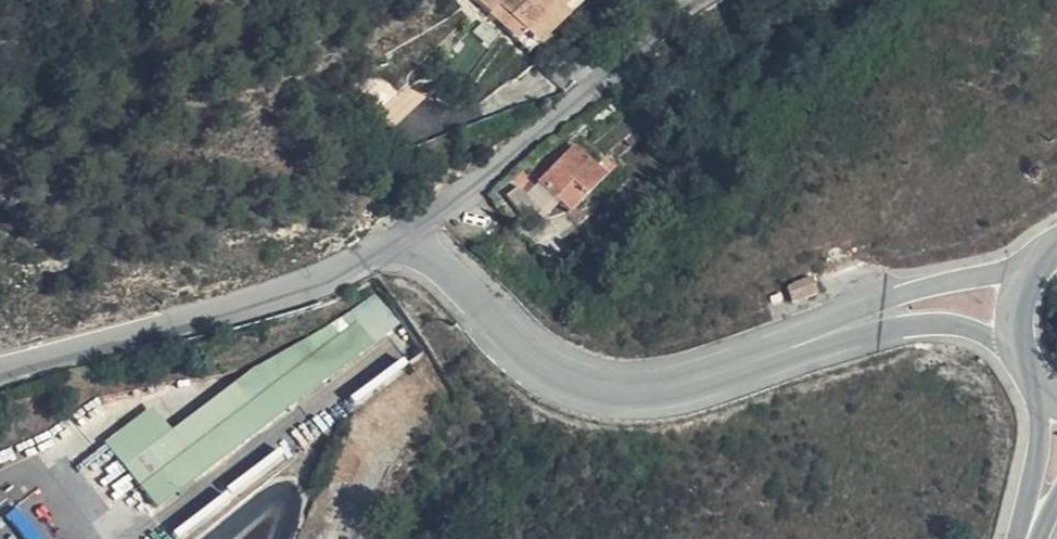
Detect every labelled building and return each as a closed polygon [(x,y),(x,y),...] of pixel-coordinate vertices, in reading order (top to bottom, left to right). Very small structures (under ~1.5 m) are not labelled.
[(497,14),(516,0),(487,0),(497,14)] [(512,22),(514,24),(547,0),(516,0),(497,14),(506,27),(512,22)] [(537,58),(514,24),(512,22),(506,27),(490,38),(515,74),(537,58)] [(563,158),(553,148),(540,161),(520,140),(485,175),(516,206),(563,158)] [(549,193),(557,202),(584,178),(576,170),(549,193)] [(159,507),(187,487),(308,398),(313,394),(389,338),(371,309),(293,354),(256,375),(173,436),(157,413),(115,445),(159,507)]
